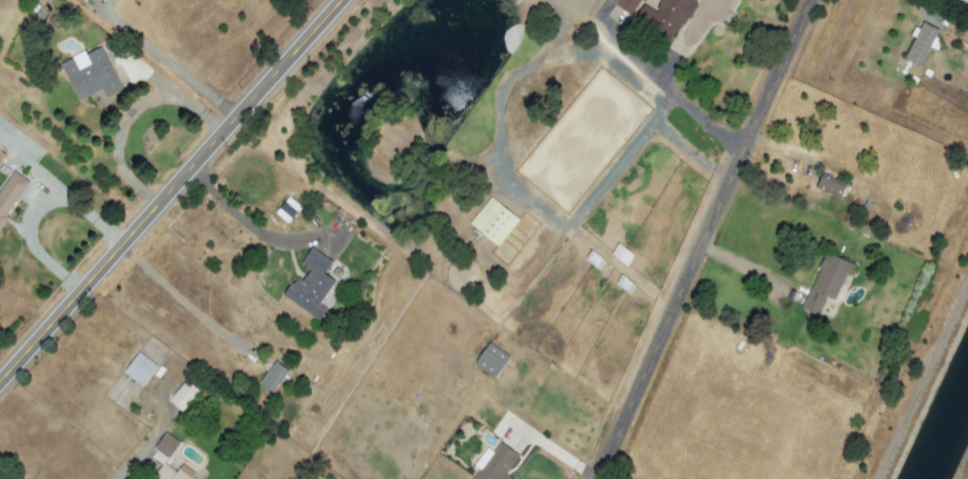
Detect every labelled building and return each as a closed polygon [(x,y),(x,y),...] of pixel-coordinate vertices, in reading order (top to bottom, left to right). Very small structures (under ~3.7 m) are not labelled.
[(614,5),(630,15),(640,0),(617,0),(614,5)] [(654,15),(650,13),(644,23),(672,39),(695,0),(662,0),(654,15)] [(935,38),(938,30),(920,22),(904,60),(921,67),(929,47),(936,50),(941,40),(935,38)] [(101,89),(106,99),(122,91),(100,47),(85,54),(83,52),(60,63),(77,100),(101,89)] [(29,180),(12,170),(0,191),(0,228),(29,180)] [(846,184),(822,173),(815,188),(839,199),(846,184)] [(496,247),(518,220),(490,197),(468,223),(496,247)] [(282,297),(319,320),(326,309),(319,304),(334,281),(324,274),(332,262),(310,248),(300,264),(309,269),(302,281),(295,276),(282,297)] [(854,264),(824,252),(802,310),(818,316),(825,297),(835,300),(845,275),(850,277),(854,264)] [(494,378),(509,357),(488,343),(474,364),(494,378)] [(123,372),(141,386),(157,366),(138,352),(123,372)] [(272,393),(288,371),(275,361),(259,383),(272,393)] [(182,411),(198,391),(184,381),(168,401),(182,411)] [(154,449),(170,457),(179,441),(163,433),(154,449)] [(505,475),(519,456),(499,442),(492,452),(486,448),(474,465),(479,469),(472,478),(509,478),(510,478),(505,475)] [(192,478),(195,474),(181,464),(176,472),(163,463),(167,457),(156,450),(151,457),(161,464),(152,478),(194,478),(192,478)]
